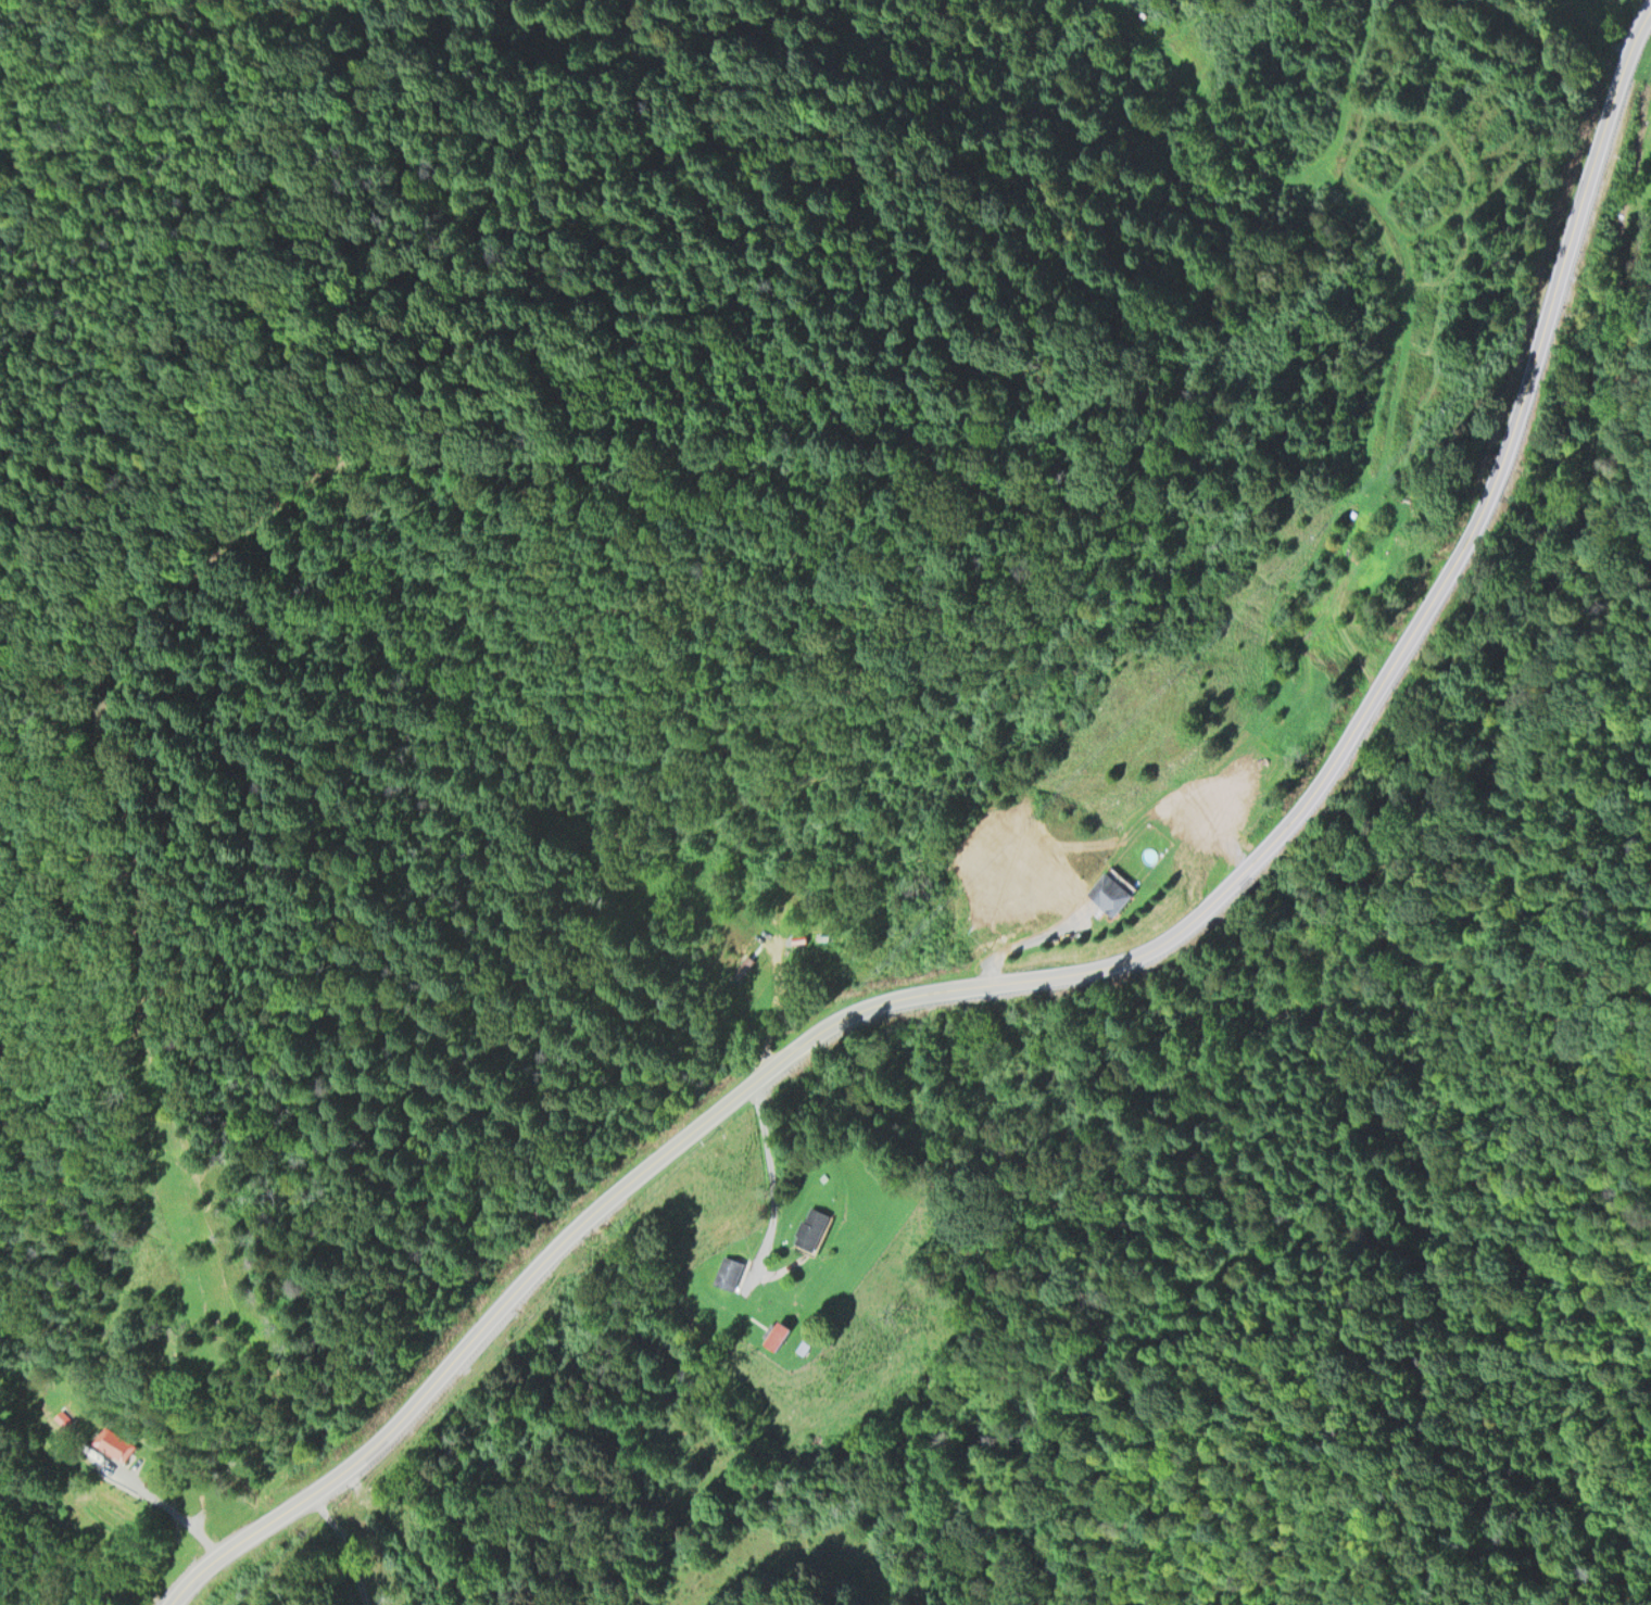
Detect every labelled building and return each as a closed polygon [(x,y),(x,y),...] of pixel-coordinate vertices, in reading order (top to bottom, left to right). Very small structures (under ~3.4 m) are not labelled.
[(1106,870),(1132,893),(1111,915),(1085,893),(1106,870)] [(794,1243),(814,1205),(833,1215),(814,1253),(794,1243)] [(721,1254),(743,1261),(734,1290),(711,1282),(721,1254)] [(761,1339),(776,1349),(790,1329),(777,1319),(761,1339)] [(794,1349),(803,1339),(811,1345),(803,1356),(794,1349)] [(104,1421),(137,1442),(124,1464),(91,1443),(104,1421)]
